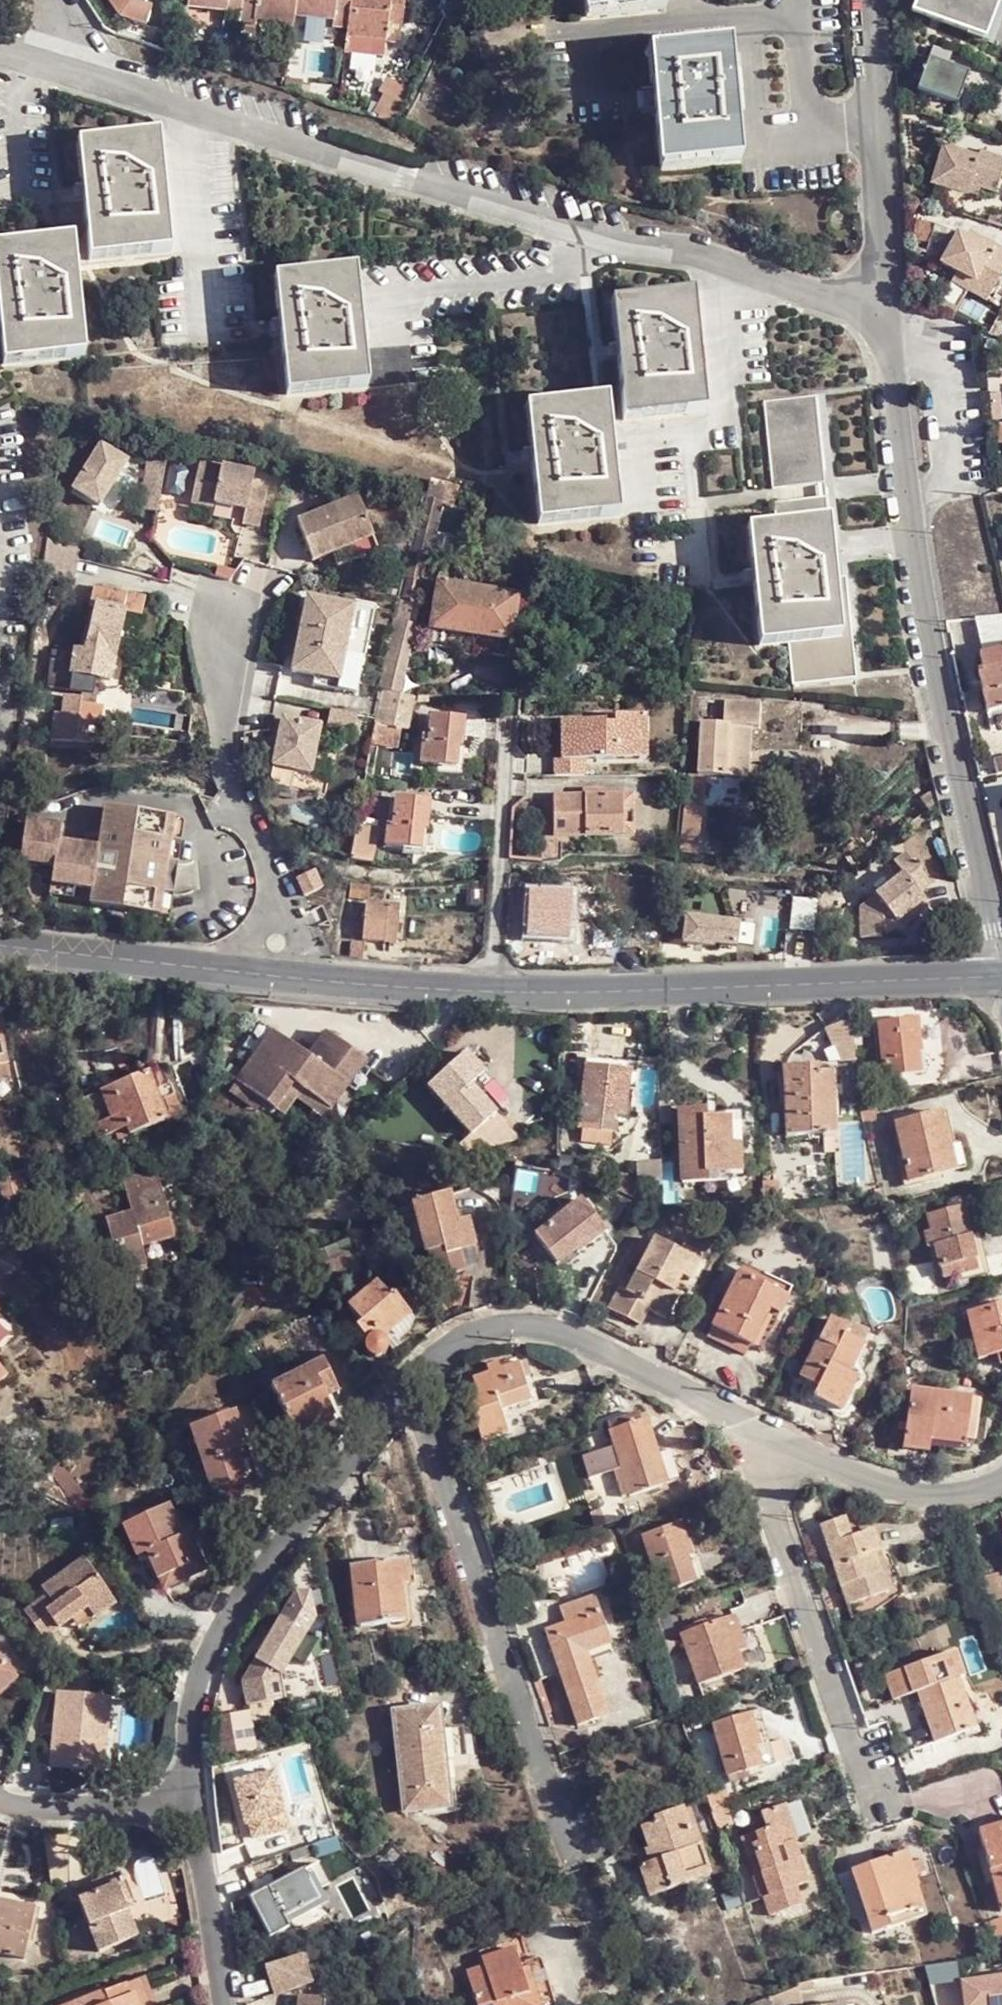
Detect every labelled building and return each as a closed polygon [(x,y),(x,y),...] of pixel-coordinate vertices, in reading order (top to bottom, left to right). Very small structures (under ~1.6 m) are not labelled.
[(190,11),(262,22),(262,28),(296,33),(297,23),(335,28),(338,13),(356,16),(352,46),(390,52),(393,35),(408,37),(411,16),(397,12),(378,9),(379,1),(371,0),(191,0),(190,11)] [(586,12),(669,6),(669,0),(586,0),(586,12)] [(993,53),(1001,29),(1001,15),(958,0),(918,0),(910,24),(993,53)] [(397,4),(379,1),(378,9),(397,12),(397,4)] [(733,45),(651,52),(662,171),(744,164),(733,45)] [(928,50),(917,97),(960,108),(971,61),(928,50)] [(158,139),(77,147),(88,264),(169,257),(158,139)] [(969,203),(972,193),(994,200),(999,201),(1001,191),(1001,165),(982,160),(981,165),(945,153),(933,192),(969,203)] [(972,193),(969,203),(991,210),(994,200),(972,193)] [(972,240),(967,248),(993,262),(997,254),(972,240)] [(0,248),(0,361),(0,367),(82,360),(72,242),(0,248)] [(967,248),(959,243),(943,272),(977,290),(974,297),(991,307),(1001,286),(1001,256),(997,254),(993,262),(967,248)] [(357,273),(275,281),(287,398),(369,390),(357,273)] [(716,295),(635,303),(646,421),(728,413),(716,295)] [(817,396),(764,401),(772,486),(826,481),(817,396)] [(632,400),(549,408),(560,524),(643,516),(632,400)] [(96,449),(68,492),(96,511),(125,468),(96,449)] [(165,456),(147,453),(140,508),(157,511),(165,456)] [(250,478),(195,468),(188,509),(215,512),(216,508),(244,512),(242,530),(259,532),(264,495),(248,492),(250,478)] [(426,479),(423,492),(415,526),(432,530),(441,501),(435,499),(440,482),(426,479)] [(455,487),(440,482),(435,499),(441,501),(451,503),(455,487)] [(357,497),(297,521),(312,560),(331,552),(372,537),(357,497)] [(774,504),(777,526),(831,524),(828,499),(774,504)] [(831,524),(777,526),(769,531),(780,649),(786,649),(789,687),(858,679),(852,643),(868,642),(854,523),(831,524)] [(372,537),(331,552),(337,566),(378,550),(372,537)] [(410,553),(400,596),(399,604),(415,609),(427,556),(410,552),(410,553)] [(517,599),(437,585),(428,630),(484,641),(481,655),(511,661),(514,646),(509,644),(517,599)] [(95,607),(90,628),(86,651),(75,650),(75,652),(56,651),(52,688),(96,697),(99,680),(109,681),(125,615),(139,618),(145,599),(126,593),(126,595),(93,587),(90,606),(95,607)] [(338,680),(343,654),(351,606),(303,598),(291,672),(314,676),(338,680)] [(415,609),(399,604),(381,690),(403,695),(419,629),(416,629),(420,610),(415,609)] [(976,616),(984,652),(982,653),(985,668),(981,670),(990,711),(1001,709),(1001,613),(976,616)] [(86,651),(90,628),(80,626),(75,650),(86,651)] [(363,657),(343,654),(338,680),(314,676),(312,688),(356,695),(363,657)] [(381,690),(376,717),(375,724),(408,728),(414,696),(403,695),(381,690)] [(747,750),(754,749),(755,732),(761,732),(764,707),(726,705),(724,727),(703,726),(699,774),(699,777),(711,778),(752,781),(753,760),(746,760),(747,750)] [(356,713),(328,708),(324,729),(352,734),(356,713)] [(556,760),(555,776),(582,777),(584,762),(615,762),(615,753),(639,753),(640,719),(616,717),(616,723),(564,722),(561,761),(556,760)] [(280,720),(271,768),(294,772),(309,775),(318,727),(280,720)] [(463,725),(423,723),(422,752),(419,752),(419,773),(458,775),(459,755),(463,756),(463,725)] [(997,779),(1001,778),(1001,761),(992,763),(997,779)] [(294,772),(271,768),(269,779),(275,792),(290,794),(294,772)] [(699,777),(699,774),(693,775),(690,816),(708,818),(711,778),(699,777)] [(625,840),(626,799),(556,798),(555,838),(625,840)] [(637,800),(626,799),(625,840),(635,840),(637,800)] [(431,804),(391,802),(389,830),(385,830),(385,852),(425,854),(426,833),(431,834),(431,804)] [(57,830),(21,826),(17,865),(53,870),(51,888),(95,893),(93,907),(163,916),(166,893),(169,864),(174,818),(105,810),(100,851),(55,846),(57,830)] [(705,855),(708,818),(690,816),(688,854),(705,855)] [(185,820),(174,818),(169,864),(174,865),(180,866),(185,820)] [(356,827),(351,859),(377,862),(381,832),(356,827)] [(890,855),(880,865),(891,875),(901,865),(890,855)] [(174,865),(169,864),(166,893),(171,894),(174,865)] [(891,875),(855,916),(858,945),(894,942),(892,927),(916,900),(910,894),(920,882),(901,865),(891,875)] [(368,887),(349,888),(349,898),(368,898),(368,887)] [(552,887),(551,897),(572,898),(572,888),(552,887)] [(171,894),(166,893),(163,916),(173,917),(176,895),(171,894)] [(788,925),(814,928),(817,897),(791,894),(788,925)] [(572,898),(551,897),(532,896),(529,937),(525,938),(524,952),(560,953),(562,941),(572,941),(575,898),(572,898)] [(831,900),(817,898),(814,930),(821,931),(827,924),(831,900)] [(922,905),(916,900),(892,927),(894,942),(901,941),(901,928),(922,905)] [(401,909),(366,906),(363,940),(397,943),(401,909)] [(744,928),(690,921),(686,947),(717,951),(718,948),(741,951),(744,928)] [(352,962),(364,963),(365,944),(354,943),(352,962)] [(917,1075),(915,1055),(911,1019),(876,1024),(882,1079),(917,1075)] [(911,1019),(915,1055),(921,1054),(916,1019),(911,1019)] [(368,1063),(329,1033),(310,1058),(276,1031),(264,1022),(245,1047),(257,1056),(237,1081),(274,1110),(294,1085),(302,1091),(330,1113),(363,1070),(368,1063)] [(0,1027),(0,1078),(12,1076),(2,1027),(0,1027)] [(857,1068),(855,1028),(835,1029),(837,1068),(857,1068)] [(464,1148),(470,1156),(519,1141),(479,1096),(472,1088),(484,1078),(467,1057),(428,1091),(471,1138),(464,1148)] [(586,1057),(585,1068),(627,1073),(628,1063),(586,1057)] [(637,1064),(628,1063),(627,1073),(626,1091),(635,1092),(637,1064)] [(814,1066),(782,1068),(787,1137),(835,1134),(832,1074),(816,1074),(814,1066)] [(627,1073),(585,1068),(578,1133),(616,1138),(617,1124),(610,1123),(611,1117),(622,1118),(626,1091),(627,1073)] [(363,1070),(349,1089),(356,1094),(370,1076),(363,1070)] [(148,1074),(112,1088),(128,1129),(131,1134),(165,1120),(148,1074)] [(472,1088),(479,1096),(491,1086),(484,1078),(472,1088)] [(302,1091),(294,1085),(274,1110),(282,1116),(302,1091)] [(128,1129),(112,1088),(82,1099),(99,1140),(128,1129)] [(704,1110),(678,1112),(683,1182),(705,1181),(704,1173),(740,1170),(739,1146),(729,1146),(727,1120),(705,1121),(704,1110)] [(941,1112),(894,1123),(909,1183),(956,1172),(941,1112)] [(118,1240),(124,1269),(148,1264),(145,1245),(176,1238),(160,1173),(125,1181),(132,1211),(106,1218),(110,1240),(118,1240)] [(449,1193),(411,1203),(427,1268),(431,1268),(434,1279),(464,1273),(457,1246),(473,1241),(467,1220),(456,1222),(449,1193)] [(579,1204),(532,1238),(559,1276),(579,1262),(575,1257),(603,1236),(579,1204)] [(962,1207),(927,1217),(944,1280),(967,1274),(965,1265),(985,1260),(979,1234),(970,1237),(962,1207)] [(690,1259),(678,1253),(652,1242),(625,1294),(617,1290),(608,1311),(636,1325),(644,1312),(655,1318),(667,1293),(672,1294),(690,1259)] [(682,1244),(678,1253),(690,1259),(672,1294),(667,1293),(655,1318),(665,1322),(684,1283),(689,1284),(703,1255),(682,1244)] [(744,1357),(775,1294),(739,1275),(706,1338),(744,1357)] [(373,1285),(347,1309),(357,1323),(353,1327),(365,1342),(363,1344),(362,1348),(364,1356),(369,1360),(373,1360),(378,1358),(383,1353),(385,1347),(383,1342),(380,1339),(408,1315),(391,1295),(386,1300),(373,1285)] [(786,1299),(775,1294),(744,1357),(755,1363),(786,1299)] [(1000,1302),(966,1312),(970,1327),(952,1331),(957,1349),(965,1347),(967,1352),(976,1350),(977,1358),(994,1353),(996,1364),(1001,1364),(1001,1369),(1001,1309),(1000,1302)] [(847,1330),(827,1320),(798,1378),(816,1387),(812,1398),(840,1412),(872,1351),(844,1337),(847,1330)] [(524,1361),(470,1379),(472,1386),(464,1390),(479,1440),(506,1432),(501,1415),(537,1402),(524,1361)] [(322,1366),(272,1388),(292,1435),(333,1418),(327,1398),(333,1394),(322,1366)] [(969,1400),(908,1390),(899,1446),(926,1451),(928,1437),(963,1442),(969,1400)] [(637,1413),(604,1424),(614,1456),(608,1459),(620,1497),(627,1494),(629,1498),(677,1482),(669,1451),(657,1454),(647,1421),(640,1422),(637,1413)] [(235,1450),(244,1447),(233,1414),(190,1429),(210,1489),(245,1479),(235,1450)] [(254,1476),(244,1447),(235,1450),(245,1479),(254,1476)] [(122,1528),(136,1559),(146,1554),(149,1561),(162,1590),(185,1580),(181,1570),(190,1565),(179,1539),(181,1537),(168,1506),(122,1528)] [(860,1513),(846,1518),(851,1536),(866,1533),(860,1513)] [(851,1536),(846,1518),(821,1525),(844,1605),(885,1590),(874,1551),(877,1549),(872,1530),(866,1533),(851,1536)] [(679,1523),(641,1535),(660,1594),(691,1583),(685,1560),(689,1558),(679,1523)] [(181,1570),(185,1580),(205,1570),(189,1534),(181,1537),(179,1539),(190,1565),(181,1570)] [(883,1548),(877,1549),(874,1551),(885,1590),(895,1587),(883,1548)] [(146,1554),(136,1559),(139,1565),(149,1561),(146,1554)] [(403,1560),(349,1567),(358,1629),(403,1622),(399,1586),(406,1584),(403,1560)] [(46,1637),(75,1619),(90,1609),(97,1620),(119,1606),(92,1561),(48,1589),(52,1596),(29,1611),(46,1637)] [(897,1596),(895,1587),(885,1590),(844,1605),(849,1620),(875,1614),(897,1596)] [(288,1594),(273,1620),(302,1635),(310,1620),(301,1595),(288,1594)] [(559,1646),(551,1650),(578,1727),(603,1718),(580,1648),(609,1637),(596,1595),(559,1608),(564,1623),(553,1627),(559,1646)] [(90,1609),(75,1619),(82,1630),(97,1620),(90,1609)] [(734,1615),(724,1620),(735,1653),(745,1649),(734,1615)] [(273,1620),(237,1684),(244,1707),(283,1696),(278,1678),(287,1662),(302,1635),(273,1620)] [(735,1653),(724,1620),(681,1635),(697,1687),(740,1671),(735,1653)] [(544,1631),(551,1650),(559,1646),(553,1627),(544,1631)] [(314,1643),(302,1635),(287,1662),(299,1669),(314,1643)] [(907,1684),(910,1694),(915,1693),(934,1746),(973,1733),(955,1680),(961,1678),(961,1675),(957,1661),(953,1649),(909,1664),(901,1666),(907,1684)] [(19,1672),(0,1653),(0,1690),(19,1672)] [(892,1700),(898,1698),(910,1694),(907,1684),(901,1666),(882,1672),(892,1700)] [(125,1703),(62,1690),(46,1763),(95,1774),(101,1751),(114,1754),(125,1703)] [(432,1709),(394,1711),(396,1739),(405,1738),(411,1814),(426,1813),(426,1806),(449,1803),(447,1766),(466,1763),(462,1725),(434,1727),(432,1709)] [(750,1717),(712,1728),(727,1787),(750,1782),(746,1773),(771,1767),(766,1746),(757,1748),(750,1717)] [(224,1724),(226,1752),(251,1750),(249,1722),(224,1724)] [(720,1806),(711,1809),(719,1830),(735,1824),(727,1804),(720,1806)] [(786,1876),(805,1869),(796,1842),(800,1840),(789,1805),(762,1815),(767,1829),(741,1837),(748,1859),(755,1857),(769,1894),(764,1896),(771,1917),(802,1906),(795,1887),(791,1889),(786,1876)] [(652,1826),(639,1832),(651,1864),(638,1869),(649,1900),(711,1877),(699,1850),(705,1847),(689,1808),(650,1821),(652,1826)] [(977,1832),(1000,1911),(1001,1910),(1001,1825),(977,1832)] [(900,1857),(847,1873),(868,1936),(922,1918),(900,1857)] [(809,1882),(805,1869),(786,1876),(791,1889),(795,1887),(809,1882)] [(129,1878),(120,1882),(130,1904),(139,1900),(129,1878)] [(130,1904),(120,1882),(82,1900),(104,1949),(142,1932),(130,1904)] [(37,1914),(38,1905),(0,1897),(0,1906),(37,1914)] [(29,1956),(37,1914),(0,1906),(0,1950),(29,1956)] [(464,1961),(478,2004),(523,2004),(554,1995),(539,1948),(535,1945),(516,1951),(512,1939),(478,1947),(480,1957),(464,1961)] [(305,1953),(268,1966),(277,1996),(315,1983),(305,1953)] [(110,1989),(116,2001),(139,1991),(145,2004),(162,2004),(149,1973),(110,1989)] [(959,1982),(962,2004),(1001,2004),(1001,1977),(959,1982)] [(110,1989),(74,2004),(145,2004),(139,1991),(116,2001),(110,1989)] [(327,1997),(300,1997),(300,2004),(327,2004),(327,1997)] [(327,1997),(327,2004),(342,2004),(339,1999),(327,1997)]
